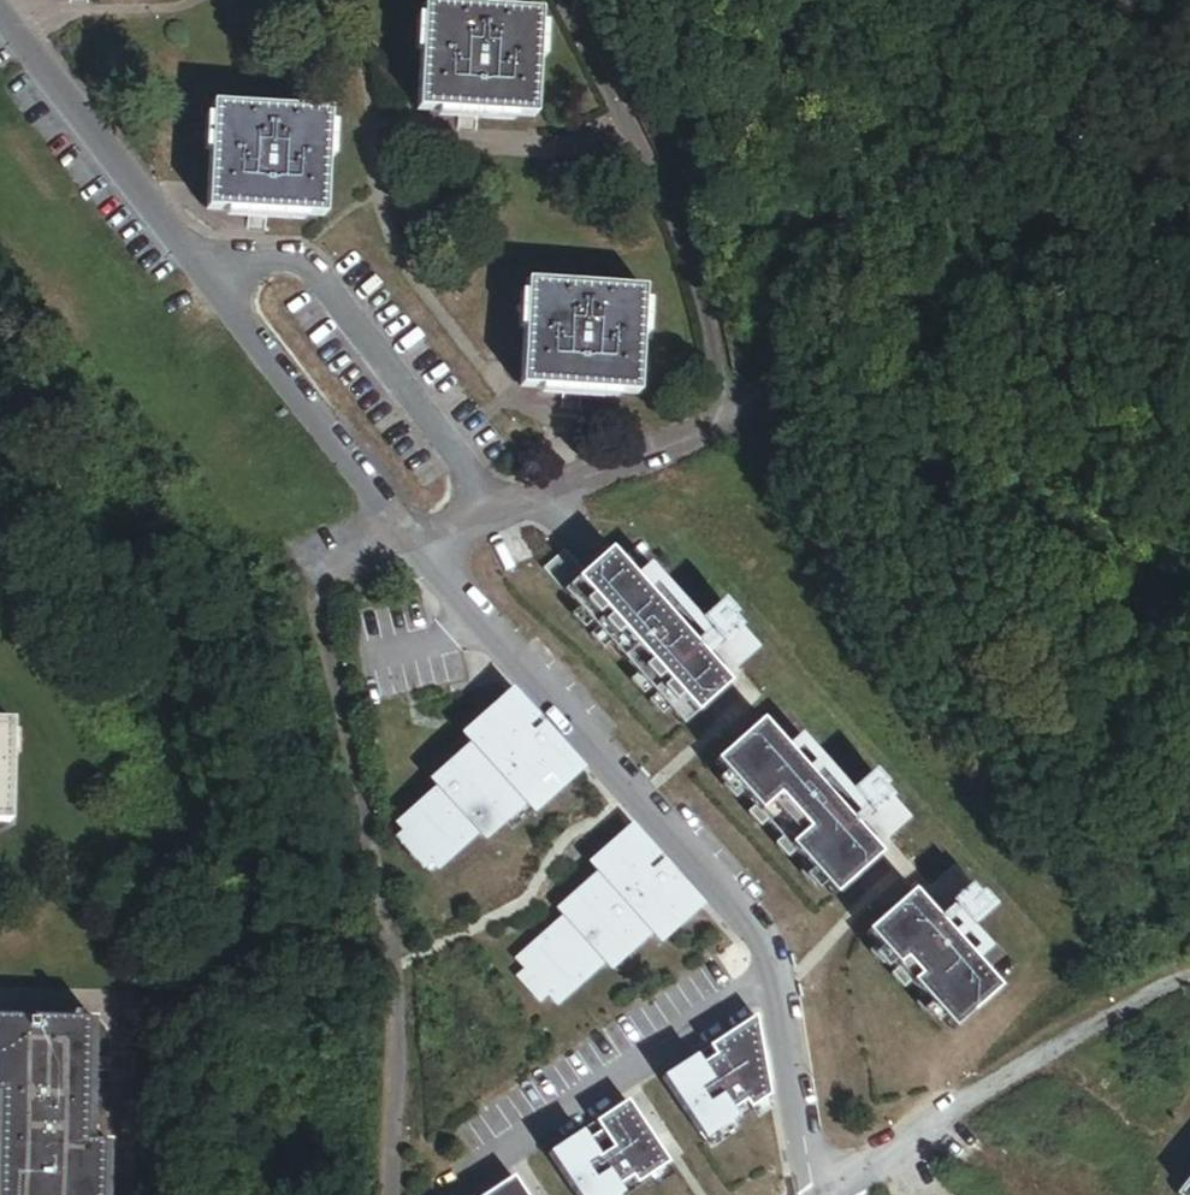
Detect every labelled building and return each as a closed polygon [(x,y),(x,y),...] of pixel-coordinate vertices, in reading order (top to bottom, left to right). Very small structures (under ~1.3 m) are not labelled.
[(416,110),(535,118),(542,12),(423,4),(416,110)] [(215,220),(332,227),(339,127),(222,119),(215,220)] [(530,403),(646,410),(653,307),(536,300),(530,403)] [(546,588),(566,610),(588,592),(568,569),(546,588)] [(588,592),(566,610),(687,745),(733,703),(709,675),(718,667),(724,662),(744,684),(766,664),(747,642),(744,646),(736,637),(739,633),(726,619),(704,639),(712,649),(697,662),(638,596),(613,569),(588,592)] [(653,583),(638,596),(697,662),(712,649),(704,639),(653,583)] [(739,633),(736,637),(744,646),(747,642),(739,633)] [(724,662),(718,667),(738,689),(744,684),(724,662)] [(502,814),(508,821),(535,796),(552,782),(560,791),(582,772),(543,730),(533,739),(525,730),(535,721),(512,695),(491,714),(499,723),(456,763),(462,770),(403,824),(410,832),(434,859),(442,868),(502,814)] [(525,730),(533,739),(543,730),(535,721),(525,730)] [(8,830),(10,729),(0,729),(0,830),(8,830)] [(766,739),(719,781),(839,915),(886,873),(861,845),(870,837),(876,832),(896,854),(918,833),(900,813),(896,816),(888,807),(892,804),(879,789),(856,810),(864,819),(849,832),(790,766),(766,739)] [(805,752),(790,766),(849,832),(864,819),(856,810),(805,752)] [(552,782),(535,796),(545,825),(560,791),(552,782)] [(892,804),(888,807),(896,816),(900,813),(892,804)] [(428,886),(434,859),(410,832),(403,859),(428,886)] [(876,832),(870,837),(890,859),(896,854),(876,832)] [(673,921),(681,931),(703,911),(666,870),(662,874),(654,866),(658,862),(633,834),(612,854),(621,864),(575,905),(582,912),(524,965),(532,973),(556,999),(563,1007),(621,955),(627,962),(656,936),(673,921)] [(666,870),(658,862),(654,866),(662,874),(666,870)] [(912,901),(865,943),(953,1042),(1000,1000),(975,973),(949,943),(964,930),(971,938),(994,918),(981,903),(978,906),(970,898),(973,895),(954,873),(932,894),(951,916),(946,921),(936,929),(912,901)] [(932,894),(926,899),(946,921),(951,916),(932,894)] [(973,895),(970,898),(978,906),(981,903),(973,895)] [(673,921),(656,936),(667,958),(681,931),(673,921)] [(949,943),(975,973),(990,959),(971,938),(964,930),(949,943)] [(532,973),(526,993),(550,1020),(556,999),(532,973)] [(729,1123),(743,1113),(748,1121),(768,1107),(763,1077),(749,1087),(741,1075),(760,1062),(754,1027),(660,1090),(702,1152),(734,1130),(729,1123)] [(110,1153),(90,1153),(93,1032),(0,1029),(0,1108),(3,1108),(1,1194),(108,1194),(110,1153)] [(743,1113),(729,1123),(734,1130),(748,1121),(743,1113)] [(625,1114),(546,1167),(565,1194),(622,1194),(634,1188),(638,1194),(667,1175),(625,1114)]
